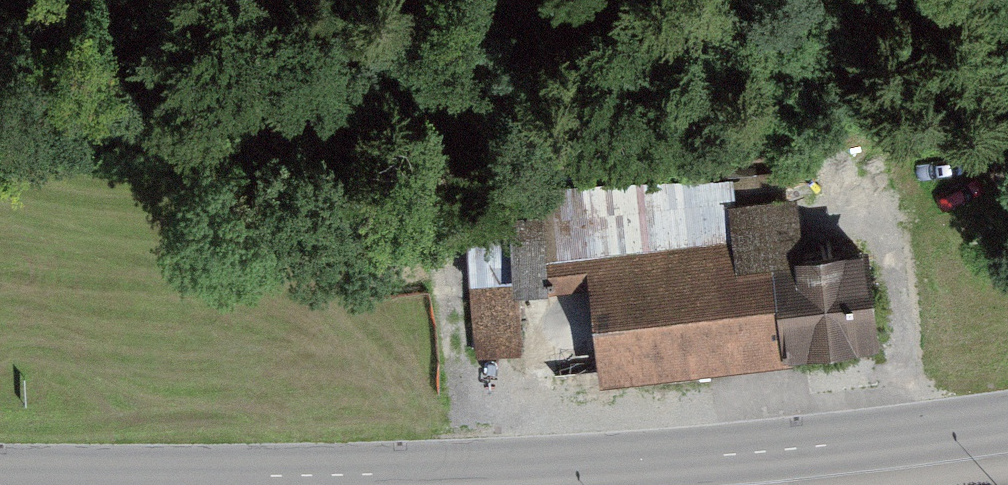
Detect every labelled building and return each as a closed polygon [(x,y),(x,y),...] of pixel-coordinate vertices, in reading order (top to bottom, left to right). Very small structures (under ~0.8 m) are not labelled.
[(473,356),(524,352),(519,287),(556,284),(554,259),(594,256),(604,385),(798,370),(797,350),(879,344),(871,246),(804,252),(799,193),(731,198),(729,173),(539,189),(541,215),(462,222),(473,356)]
